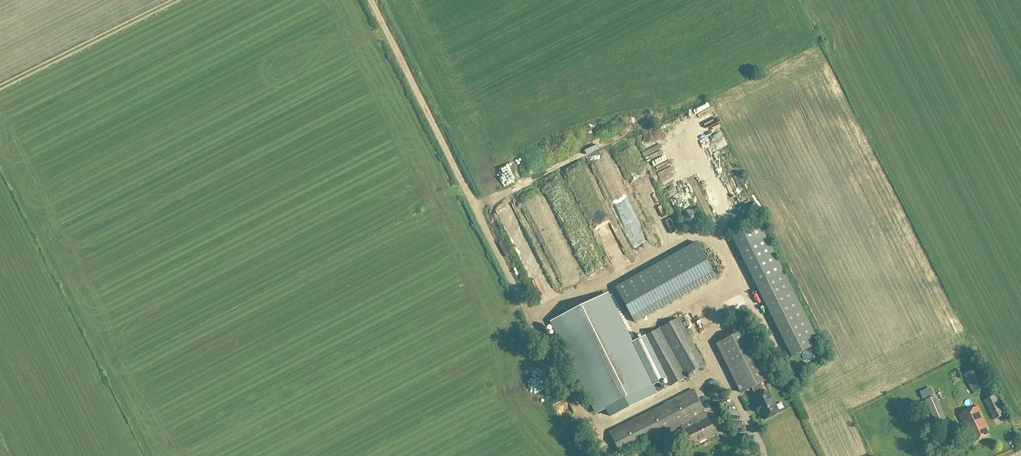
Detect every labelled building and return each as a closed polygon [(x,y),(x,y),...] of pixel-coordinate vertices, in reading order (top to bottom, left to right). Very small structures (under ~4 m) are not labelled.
[(620,252),(599,201),(585,207),(606,258),(620,252)] [(790,357),(818,343),(757,222),(728,236),(790,357)] [(649,257),(642,240),(637,241),(639,244),(633,247),(639,261),(649,257)] [(697,244),(617,289),(634,320),(715,275),(697,244)] [(582,277),(574,281),(578,287),(585,284),(582,277)] [(607,294),(551,322),(596,413),(607,408),(612,417),(664,391),(659,382),(666,378),(643,337),(632,344),(607,294)] [(687,375),(704,365),(678,318),(661,328),(687,375)] [(659,329),(643,337),(666,378),(671,386),(686,378),(659,329)] [(752,399),(764,420),(778,413),(767,391),(765,393),(760,383),(770,378),(746,330),(715,345),(740,394),(750,388),(755,398),(752,399)] [(964,374),(972,393),(988,385),(980,367),(964,374)] [(694,391),(609,433),(621,455),(682,425),(685,430),(683,431),(691,446),(716,434),(708,419),(694,391)] [(937,396),(925,400),(939,434),(950,430),(937,396)] [(995,396),(985,401),(994,421),(1004,416),(995,396)] [(914,405),(920,421),(929,418),(924,402),(914,405)] [(943,407),(944,413),(957,410),(956,404),(943,407)] [(968,436),(970,435),(973,442),(989,436),(986,429),(987,428),(979,408),(959,416),(968,436)]
